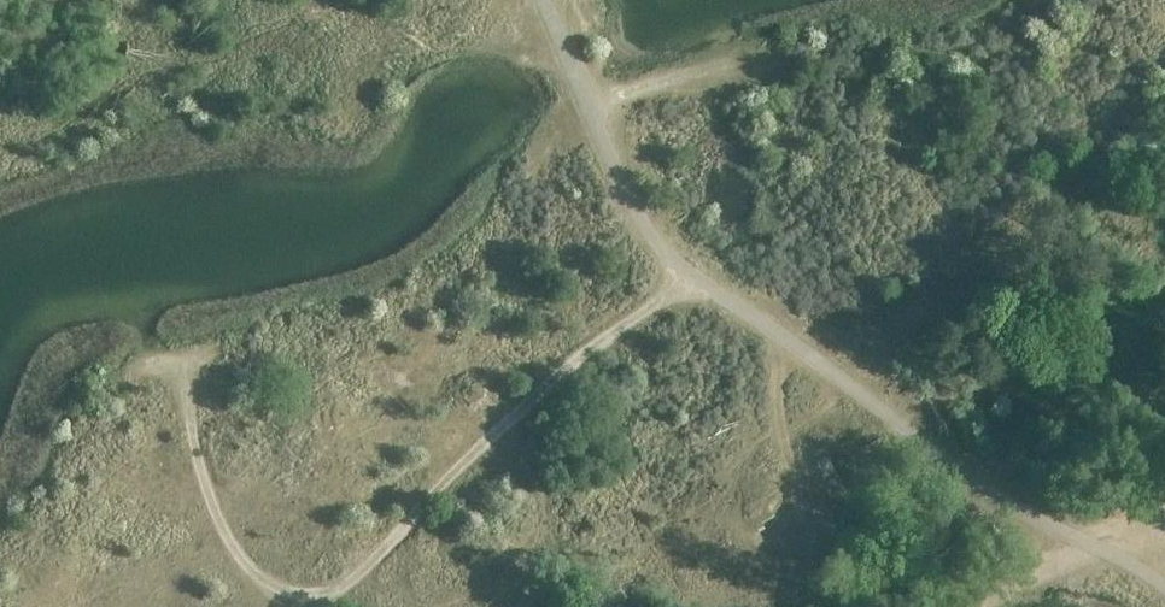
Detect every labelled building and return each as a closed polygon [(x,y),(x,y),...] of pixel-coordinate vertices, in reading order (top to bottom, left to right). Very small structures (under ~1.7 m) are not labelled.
[(829,461),(816,460),(816,479),(829,479),(829,461)]
